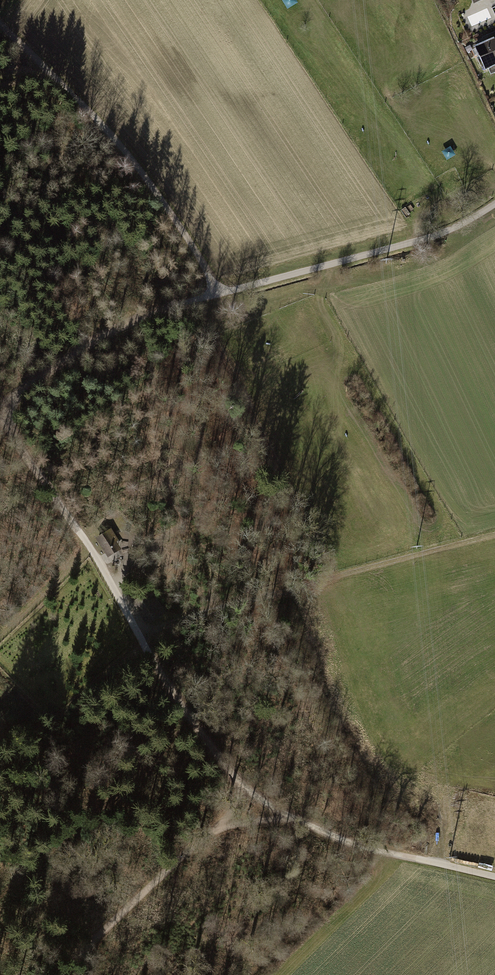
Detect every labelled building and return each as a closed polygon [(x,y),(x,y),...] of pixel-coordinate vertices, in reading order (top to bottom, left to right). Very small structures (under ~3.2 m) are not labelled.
[(481,61),(494,55),(494,41),(476,49),(481,61)] [(481,61),(486,72),(494,68),(494,55),(481,61)]
